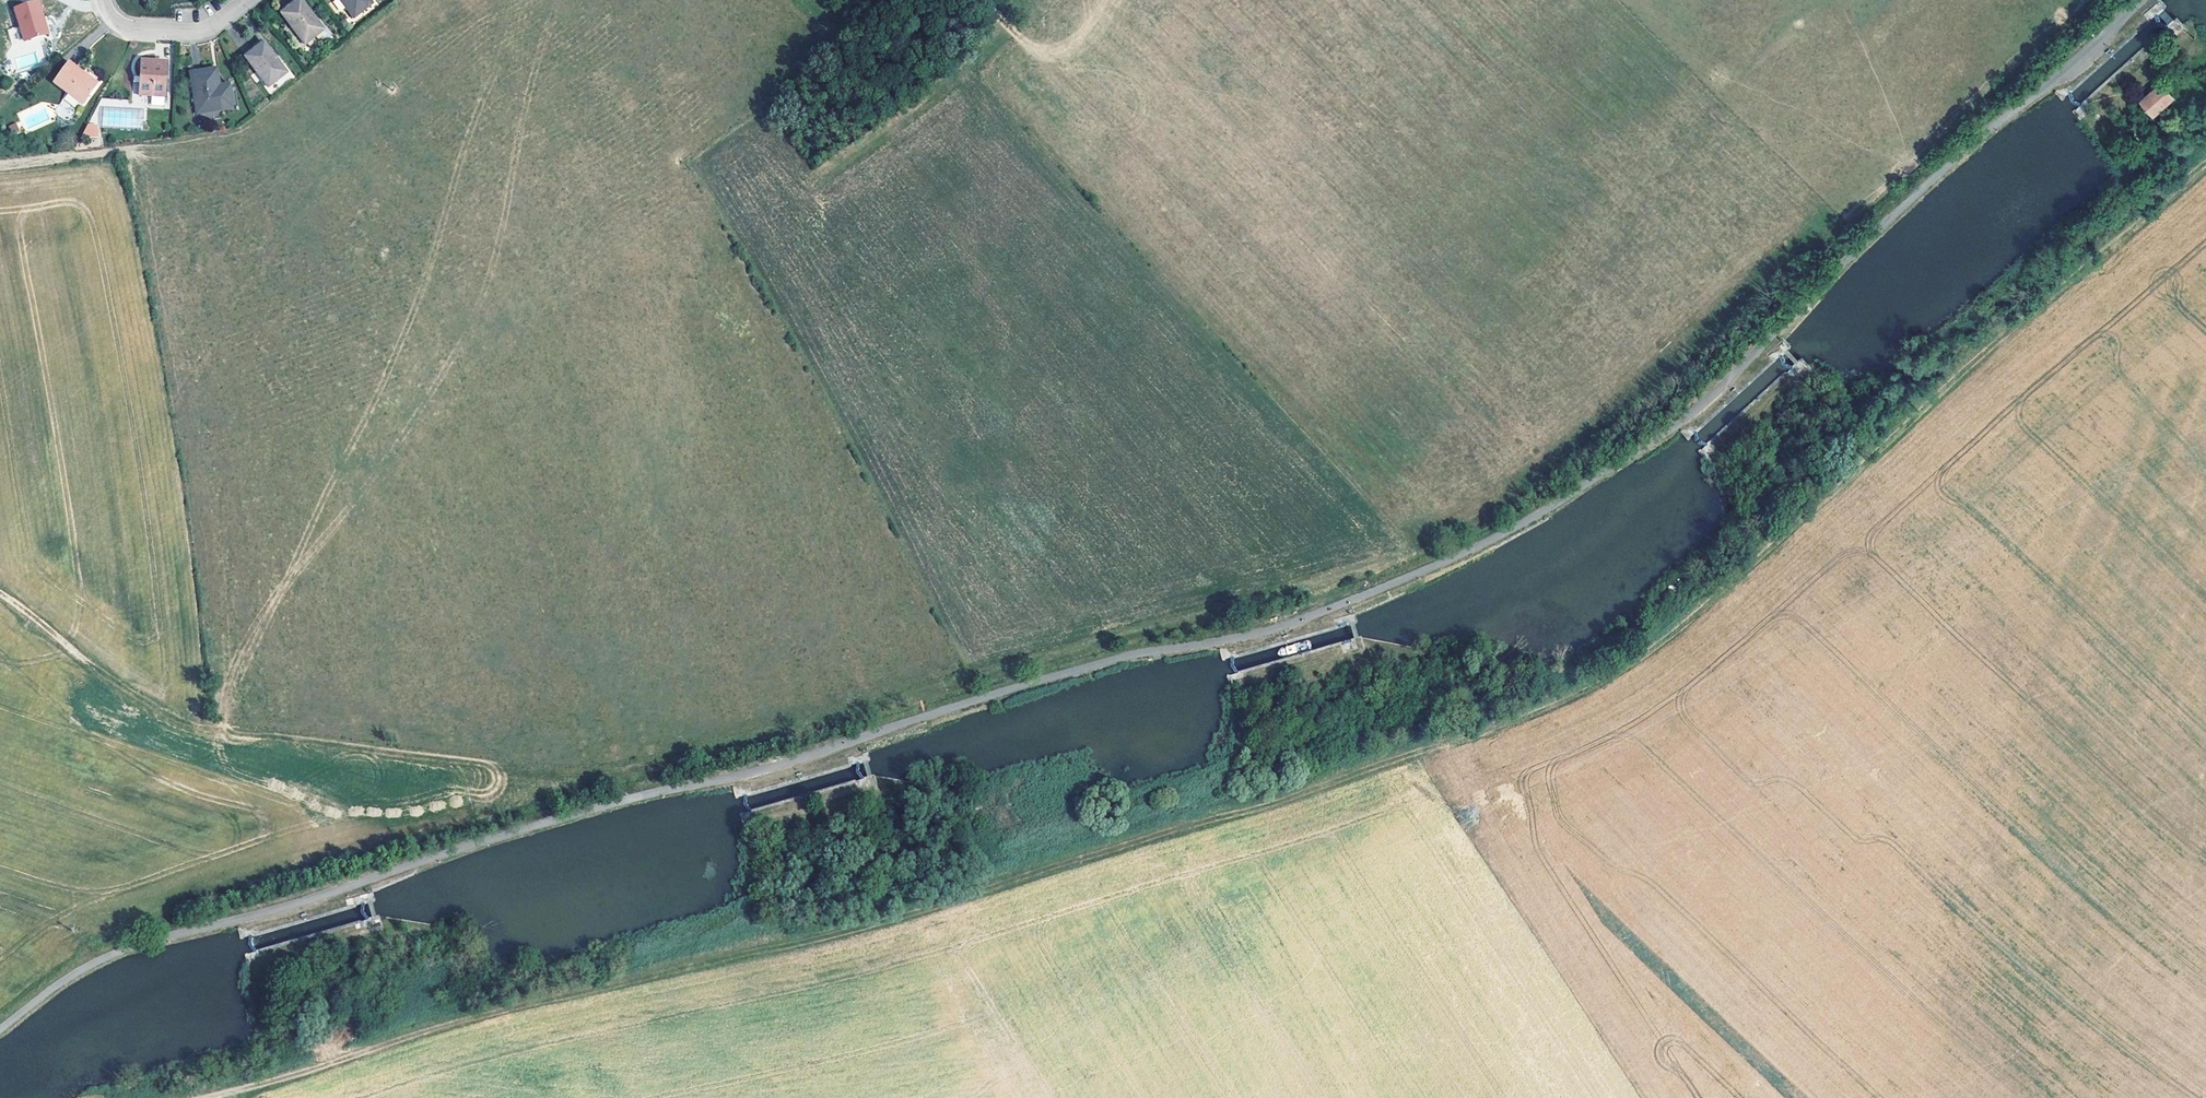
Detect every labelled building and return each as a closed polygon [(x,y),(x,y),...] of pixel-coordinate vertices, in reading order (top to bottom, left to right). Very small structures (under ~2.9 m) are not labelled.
[(300,0),(282,14),(305,44),(324,30),(300,0)] [(369,0),(340,0),(353,18),(372,3),(369,0)] [(24,41),(48,34),(38,2),(14,10),(24,41)] [(287,73),(264,43),(245,57),(268,87),(287,73)] [(140,77),(140,85),(139,96),(165,97),(167,62),(141,61),(140,77)] [(82,104),(96,84),(69,63),(54,83),(82,104)] [(215,71),(192,75),(198,112),(210,110),(212,119),(226,117),(223,95),(219,96),(215,71)] [(2164,81),(2142,100),(2155,114),(2176,96),(2164,81)] [(120,115),(121,123),(131,122),(130,114),(120,115)] [(22,117),(14,121),(18,128),(25,125),(22,117)] [(84,135),(97,136),(98,124),(85,122),(84,135)]
